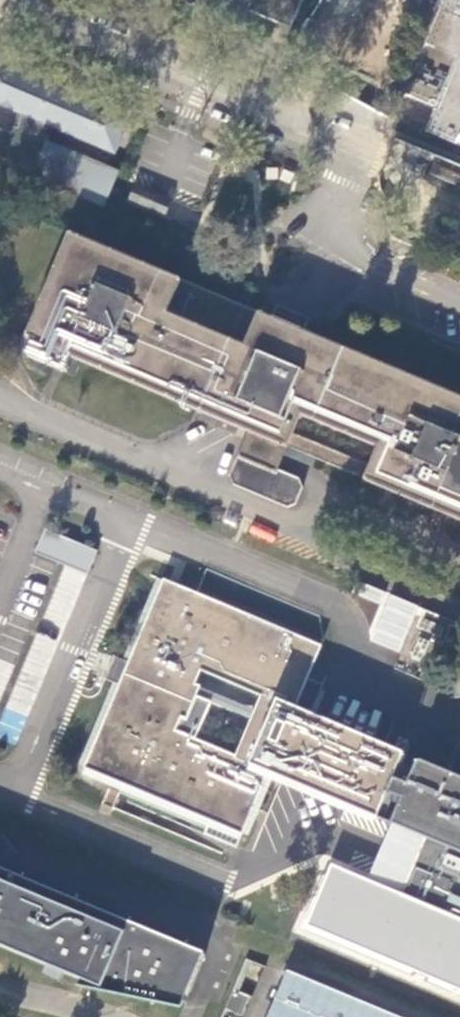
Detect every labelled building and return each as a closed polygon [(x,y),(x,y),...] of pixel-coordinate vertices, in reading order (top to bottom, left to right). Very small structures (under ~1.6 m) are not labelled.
[(205,13),(241,28),(249,10),(279,23),(284,10),(298,16),(304,0),(210,0),(205,13)] [(408,91),(439,105),(428,132),(459,146),(459,0),(444,0),(445,3),(443,4),(408,91)] [(20,112),(25,114),(21,128),(16,126),(13,134),(0,130),(0,150),(3,152),(0,158),(37,174),(51,141),(53,138),(45,135),(50,124),(117,152),(124,137),(126,138),(129,132),(126,131),(132,116),(0,61),(0,104),(20,112)] [(25,114),(20,112),(16,126),(21,128),(25,114)] [(106,209),(121,171),(51,141),(37,174),(34,180),(106,209)] [(368,480),(367,482),(459,520),(459,398),(306,334),(273,320),(72,236),(27,341),(37,345),(30,361),(65,376),(72,359),(250,434),(288,450),(289,448),(368,480)] [(279,306),(273,320),(306,334),(312,320),(296,313),(279,306)] [(283,461),(288,450),(250,434),(239,458),(278,475),(278,474),(283,461)] [(295,510),(304,492),(299,484),(278,474),(278,475),(239,458),(230,481),(235,490),(289,511),(295,510)] [(43,528),(34,552),(88,571),(96,548),(43,528)] [(167,582),(131,667),(121,663),(117,673),(115,678),(114,682),(124,686),(89,769),(116,780),(225,825),(247,834),(272,773),(392,822),(459,849),(459,776),(297,709),(323,647),(175,586),(171,584),(167,582)] [(116,780),(113,788),(222,833),(225,825),(116,780)] [(392,822),(368,881),(459,917),(459,849),(392,822)] [(332,867),(306,931),(459,993),(459,917),(368,881),(332,867)] [(0,869),(0,947),(82,981),(82,982),(184,1003),(205,955),(0,869)] [(285,978),(269,1016),(389,1016),(285,978)] [(234,990),(225,1009),(241,1015),(249,996),(234,990)]
